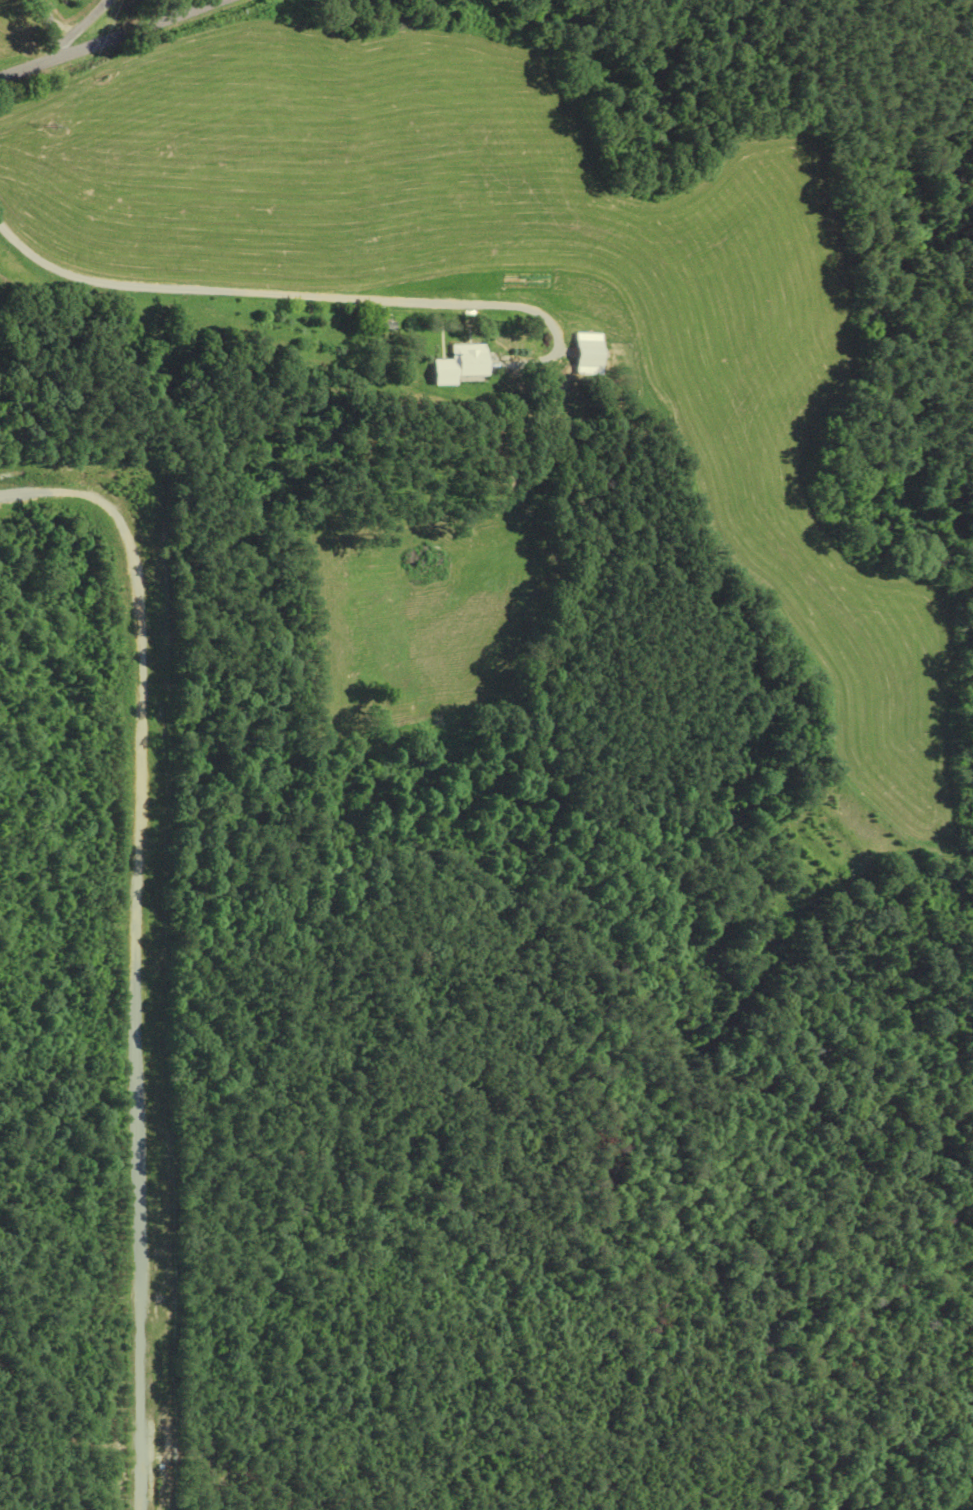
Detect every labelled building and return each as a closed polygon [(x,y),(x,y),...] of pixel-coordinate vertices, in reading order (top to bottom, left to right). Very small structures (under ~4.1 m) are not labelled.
[(378,328),(395,329),(395,323),(378,321),(378,328)]
